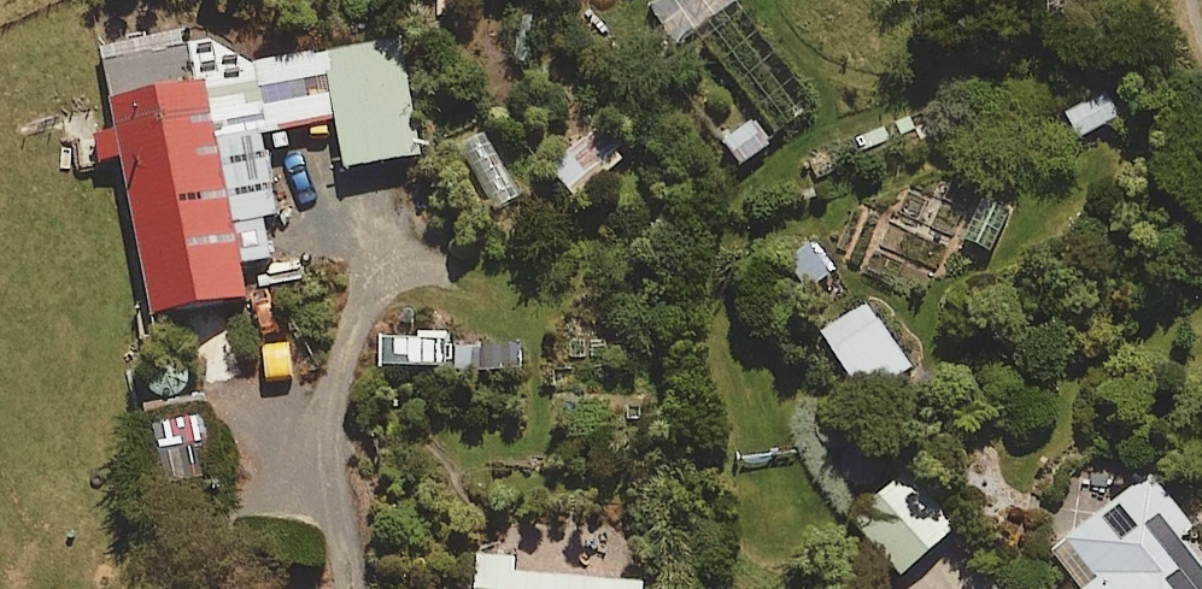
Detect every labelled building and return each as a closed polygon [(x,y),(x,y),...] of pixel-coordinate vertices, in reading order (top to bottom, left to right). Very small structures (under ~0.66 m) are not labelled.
[(235,33),(104,53),(114,114),(79,120),(86,164),(125,158),(149,314),(246,299),(240,264),(282,257),(263,134),(344,122),(340,95),(397,86),(390,43),(240,66),(235,33)] [(1077,142),(1128,113),(1107,78),(1057,107),(1077,142)] [(739,175),(773,138),(746,113),(712,150),(739,175)] [(620,144),(601,123),(550,170),(569,190),(620,144)] [(526,203),(493,135),(452,154),(485,223),(526,203)] [(1011,211),(980,197),(961,239),(992,253),(1011,211)] [(850,277),(811,235),(778,266),(816,308),(850,277)] [(915,372),(866,303),(821,334),(870,404),(915,372)] [(533,332),(453,334),(454,381),(534,379),(533,332)] [(449,365),(448,339),(380,340),(380,367),(449,365)] [(956,529),(908,473),(854,520),(902,575),(956,529)] [(1152,475),(1051,552),(1079,588),(1201,588),(1201,562),(1183,538),(1194,530),(1152,475)] [(479,557),(477,588),(636,588),(636,583),(514,574),(515,559),(479,557)]
